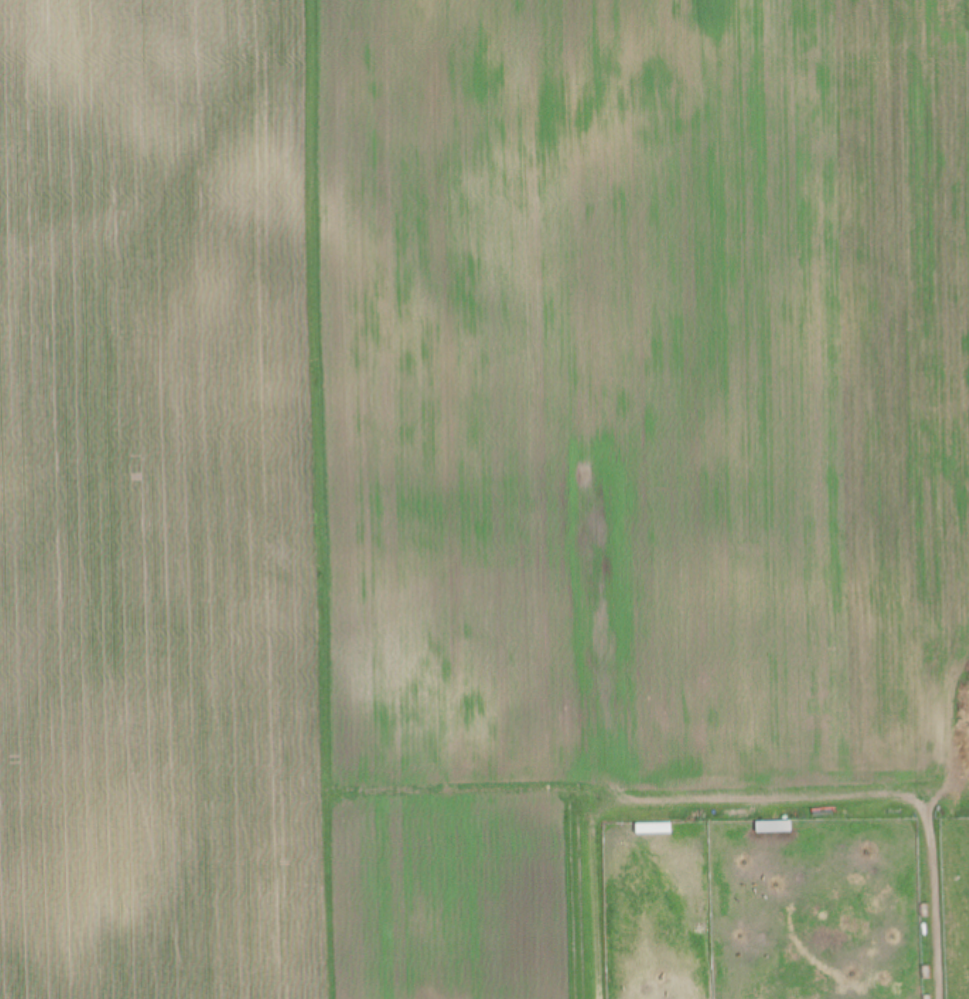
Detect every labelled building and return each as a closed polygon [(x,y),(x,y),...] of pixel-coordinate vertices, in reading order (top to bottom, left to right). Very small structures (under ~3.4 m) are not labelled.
[(791,821),(756,821),(756,831),(791,831),(791,821)] [(671,823),(636,823),(636,832),(671,832),(671,823)]
